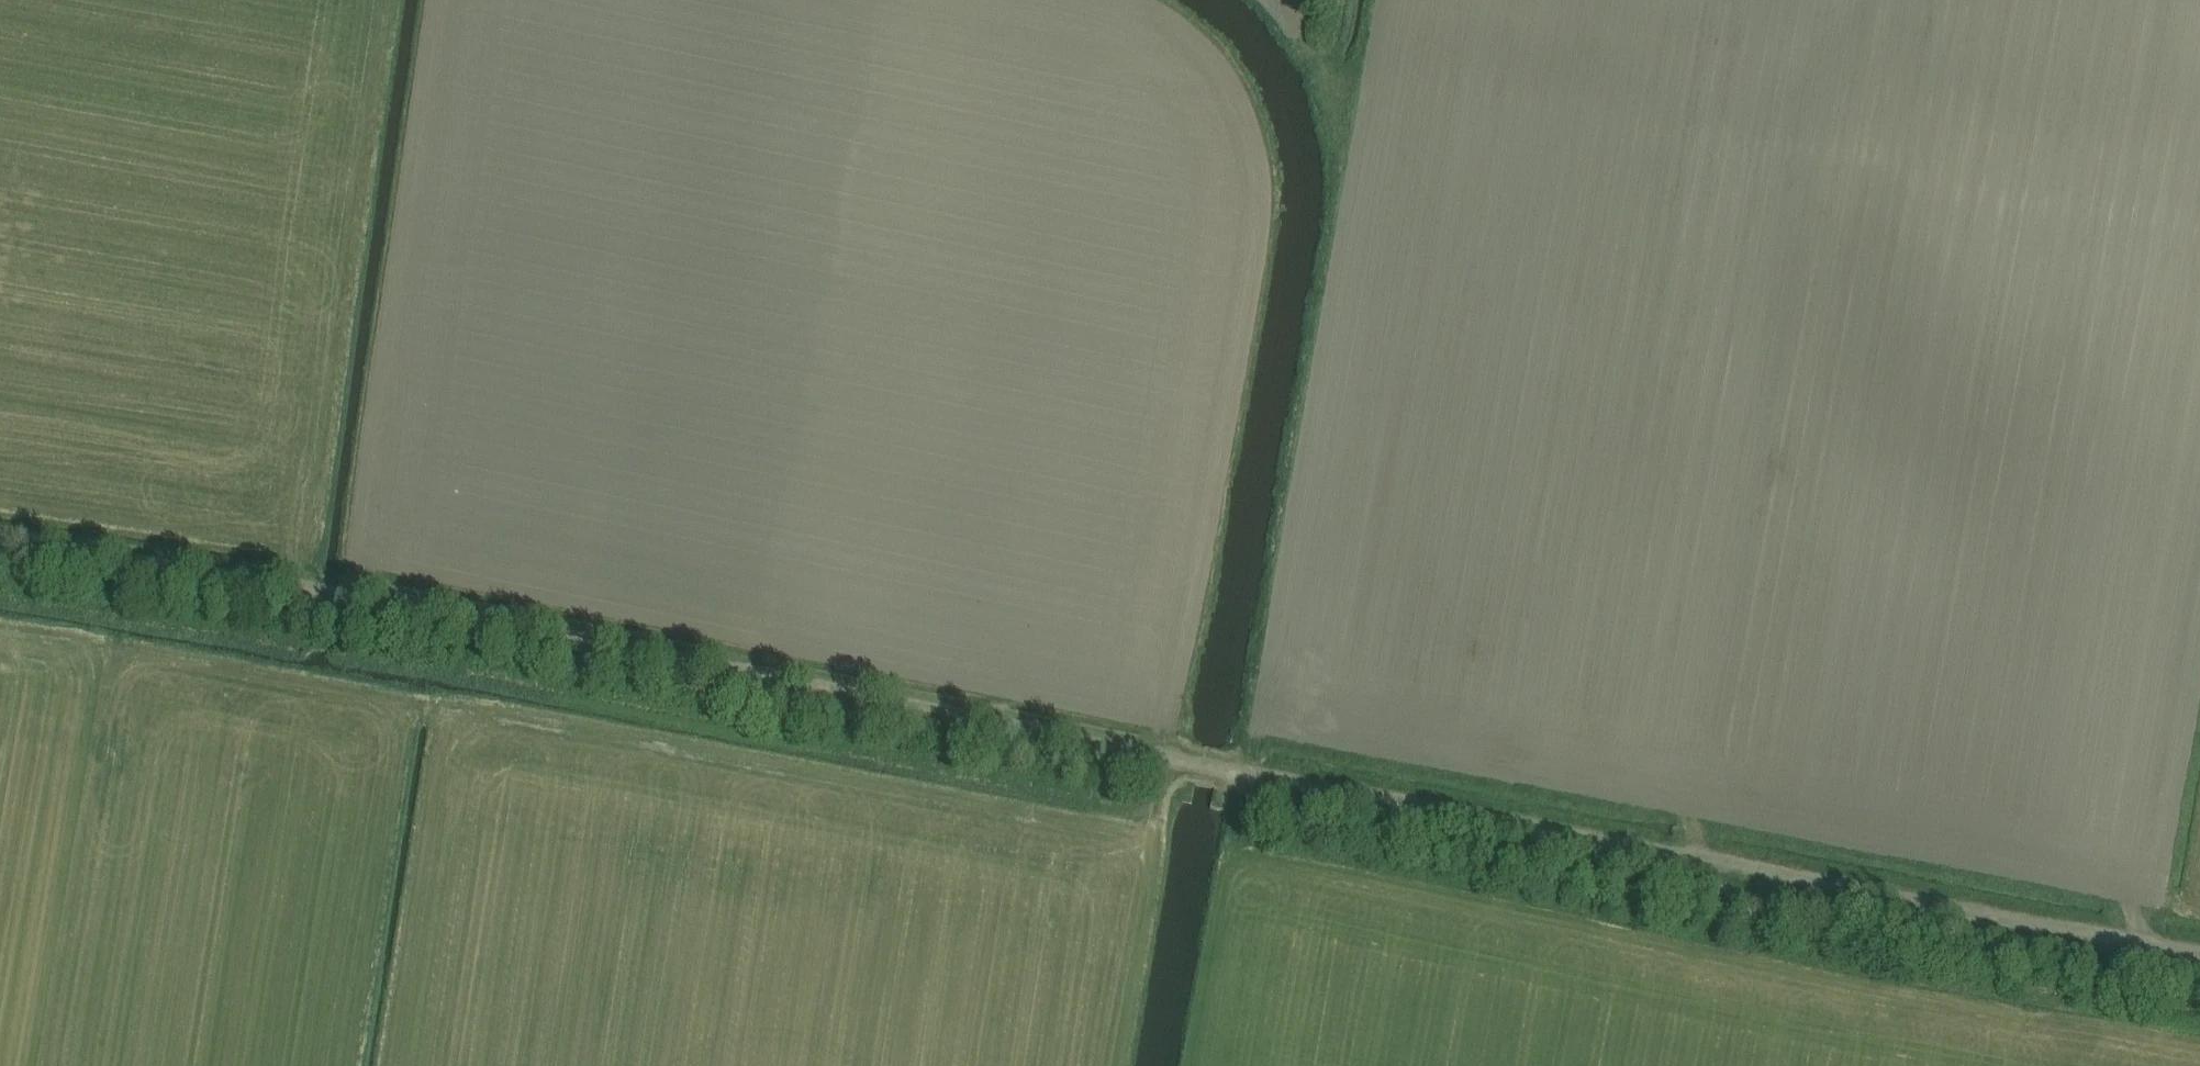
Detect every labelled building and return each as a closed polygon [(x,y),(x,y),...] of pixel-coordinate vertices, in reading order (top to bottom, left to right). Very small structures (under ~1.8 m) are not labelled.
[(1873,819),(1871,830),(1890,833),(1892,823),(1873,819)]
